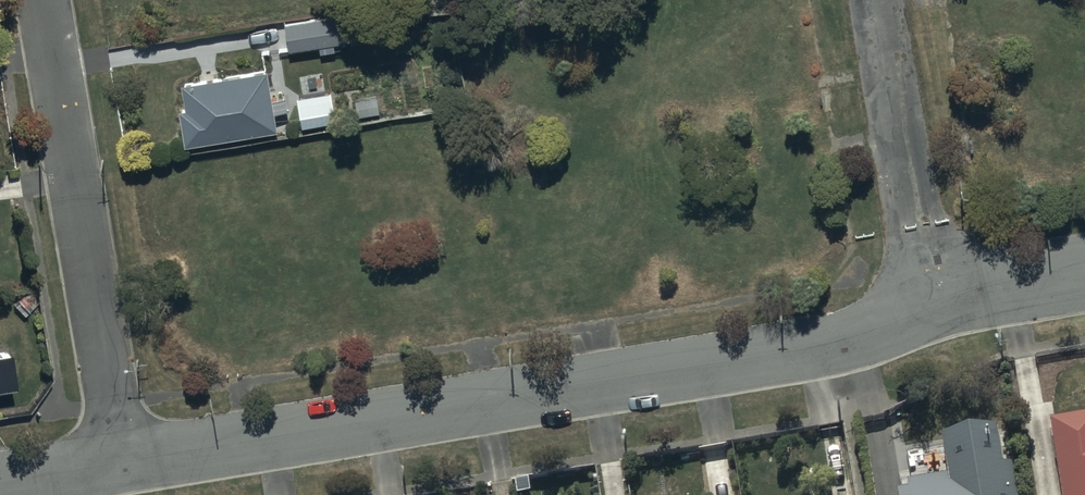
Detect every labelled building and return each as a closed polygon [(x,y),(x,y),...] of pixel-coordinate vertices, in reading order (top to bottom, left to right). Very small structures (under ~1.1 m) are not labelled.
[(294,47),(318,44),(318,47),(334,45),(333,42),(347,40),(343,8),(283,16),(287,44),(294,43),(294,47)] [(182,138),(274,121),(271,105),(285,103),(283,90),(271,92),(265,60),(179,76),(183,99),(176,101),(182,138)] [(12,377),(6,340),(0,341),(0,379),(12,377)] [(1049,416),(1061,494),(1084,494),(1084,410),(1049,416)] [(1000,434),(945,443),(951,480),(900,489),(901,494),(1018,494),(1014,470),(1006,471),(1000,434)]
